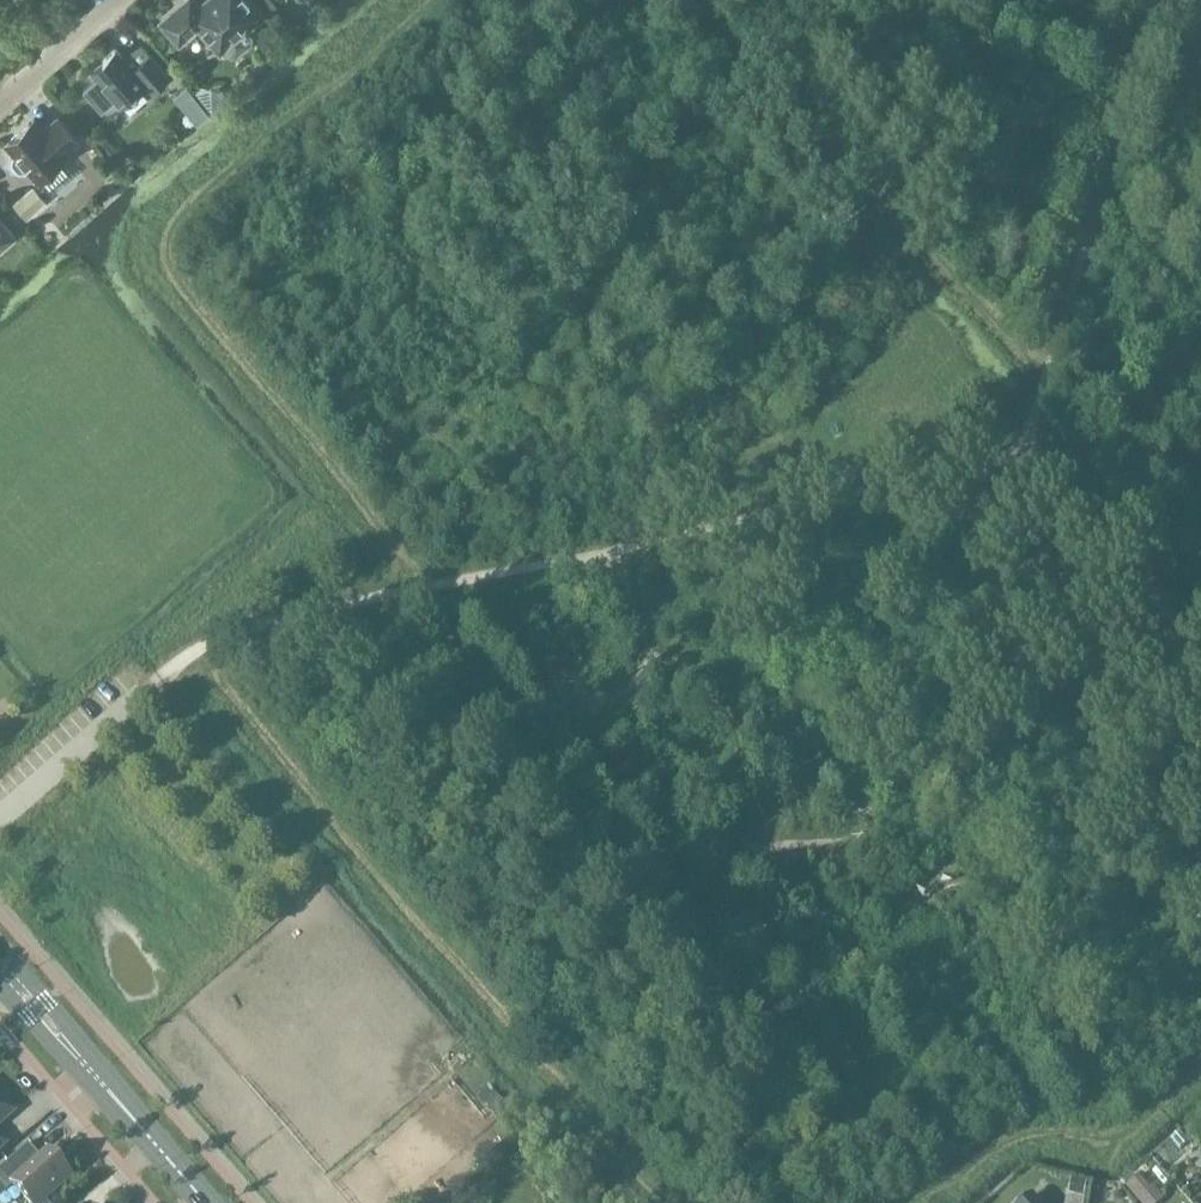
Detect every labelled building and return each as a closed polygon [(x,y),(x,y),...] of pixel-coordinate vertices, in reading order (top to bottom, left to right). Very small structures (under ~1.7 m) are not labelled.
[(229,57),(237,58),(252,45),(251,37),(244,28),(260,13),(249,0),(210,0),(199,10),(191,0),(186,0),(161,21),(179,42),(200,24),(229,57)] [(116,48),(91,69),(123,106),(147,85),(153,92),(170,78),(150,54),(140,43),(122,55),(116,48)] [(187,84),(176,94),(185,104),(195,94),(187,84)] [(28,169),(38,179),(66,155),(63,153),(78,140),(58,116),(38,133),(29,123),(7,142),(16,157),(12,160),(13,164),(19,171),(24,173),(28,169)] [(37,212),(23,197),(13,205),(26,221),(37,212)] [(16,236),(0,217),(0,249),(16,236)] [(15,1111),(0,1095),(0,1124),(15,1111)] [(9,1188),(13,1184),(29,1202),(42,1202),(72,1176),(49,1151),(41,1158),(29,1144),(0,1169),(0,1196),(9,1188)] [(1135,1176),(1124,1186),(1135,1199),(1146,1189),(1135,1176)] [(1070,1179),(1067,1194),(1083,1197),(1086,1182),(1070,1179)]
